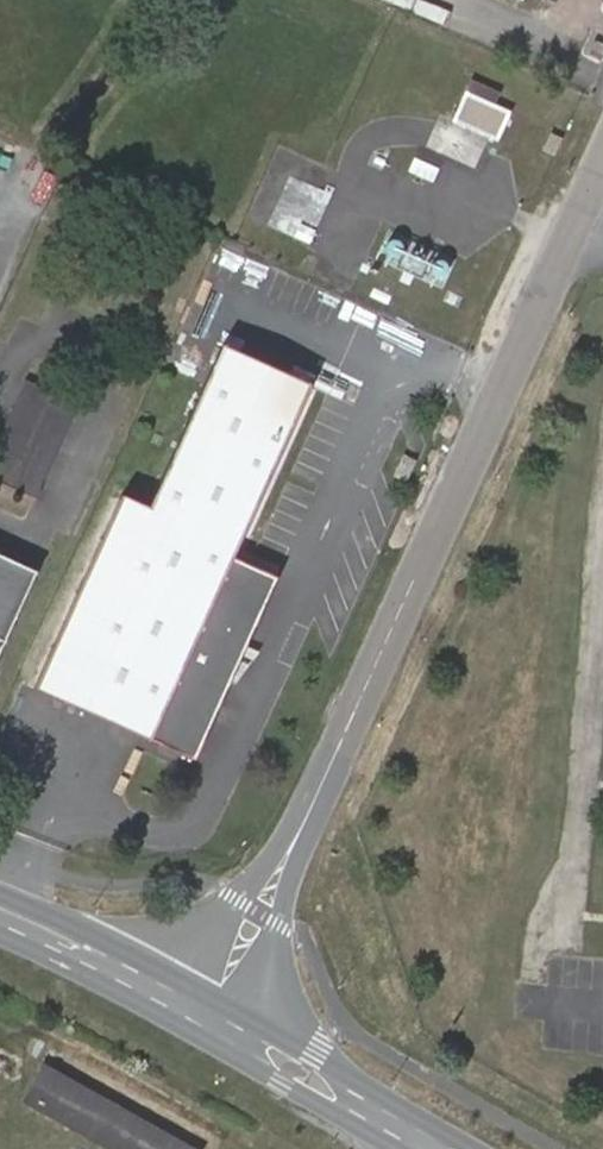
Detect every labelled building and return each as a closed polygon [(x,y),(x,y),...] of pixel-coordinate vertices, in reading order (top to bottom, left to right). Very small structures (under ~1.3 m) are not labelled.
[(507,110),(464,91),(453,118),(495,137),(507,110)] [(269,224),(309,241),(330,192),(290,175),(269,224)] [(317,384),(232,344),(159,511),(133,496),(44,685),(203,756),(286,576),(239,556),(317,384)] [(409,461),(399,457),(391,473),(402,477),(409,461)] [(38,580),(0,562),(0,660),(38,580)] [(42,1063),(22,1099),(110,1148),(196,1148),(42,1063)]
